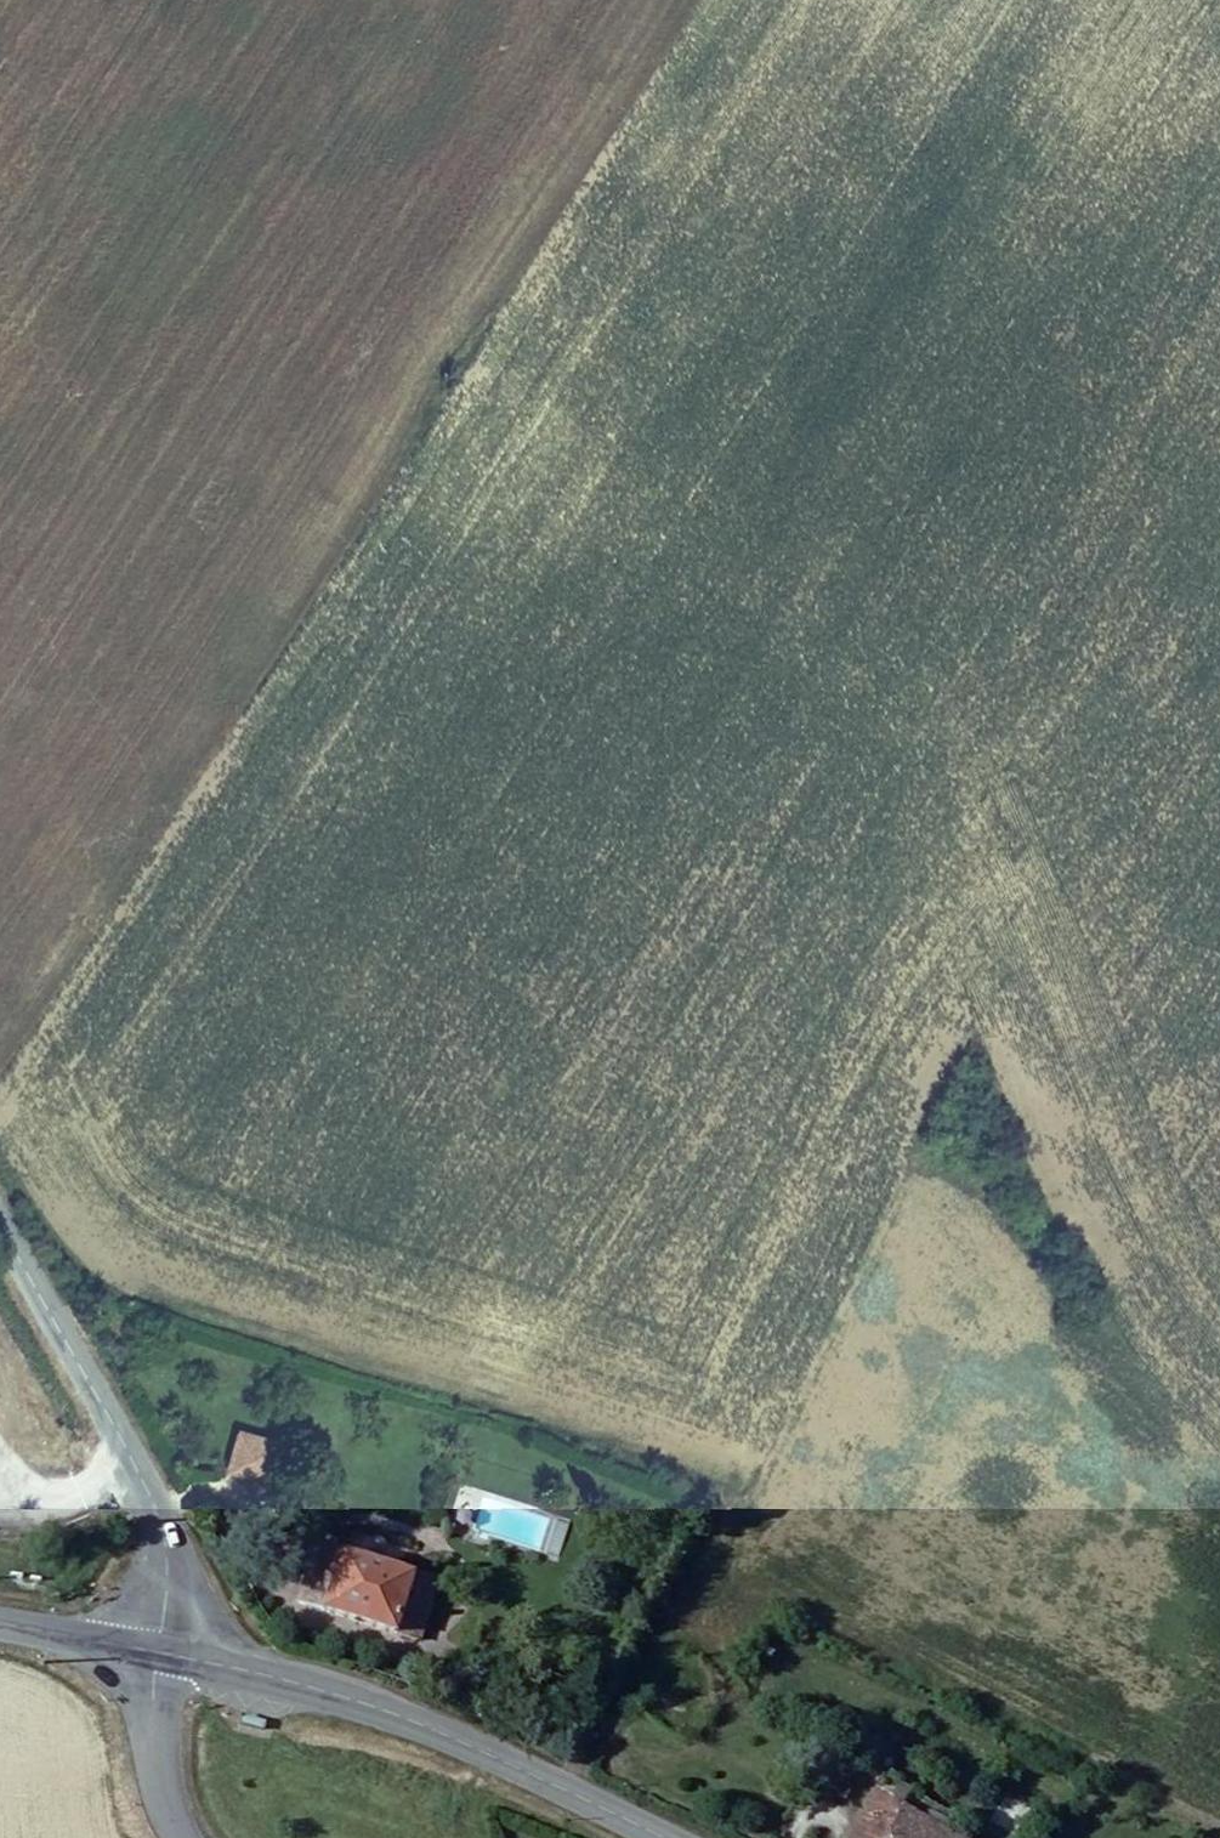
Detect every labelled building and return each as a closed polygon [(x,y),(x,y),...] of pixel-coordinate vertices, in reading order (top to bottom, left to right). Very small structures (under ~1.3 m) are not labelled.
[(222,1471),(261,1483),(275,1435),(237,1423),(222,1471)] [(458,1565),(343,1525),(323,1583),(438,1622),(458,1565)] [(1018,1836),(1036,1809),(1005,1787),(986,1815),(1018,1836)] [(891,1795),(870,1837),(967,1837),(891,1795)]
